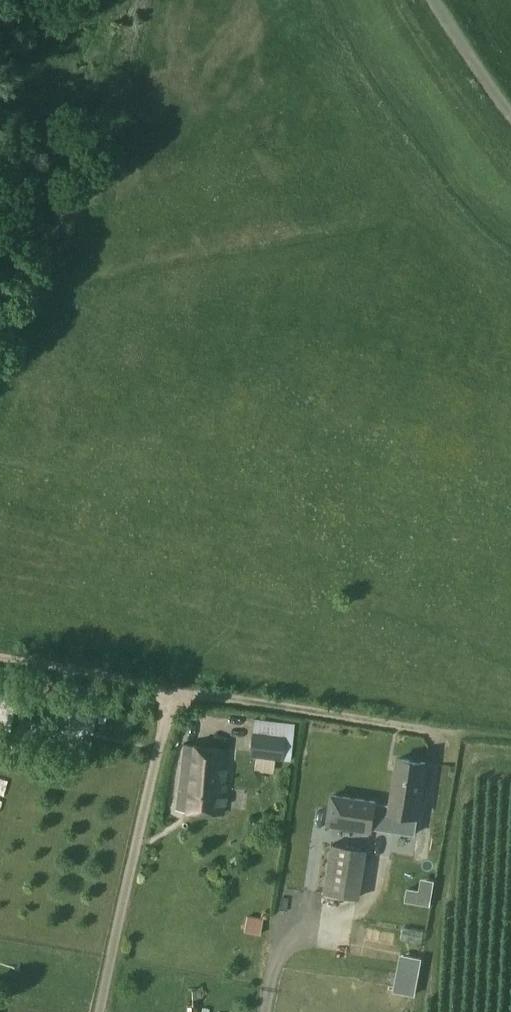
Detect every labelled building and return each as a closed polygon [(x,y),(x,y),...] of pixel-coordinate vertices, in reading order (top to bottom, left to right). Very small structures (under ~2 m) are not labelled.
[(285,736),(252,732),(248,756),(282,760),(285,736)] [(183,745),(176,809),(222,814),(225,786),(222,786),(226,749),(183,745)] [(358,798),(354,825),(393,831),(396,813),(418,817),(426,763),(397,758),(390,803),(358,798)] [(364,849),(332,844),(324,893),(357,898),(364,849)] [(247,915),(244,931),(260,934),(263,918),(247,915)] [(403,981),(417,984),(422,958),(408,955),(403,981)]
